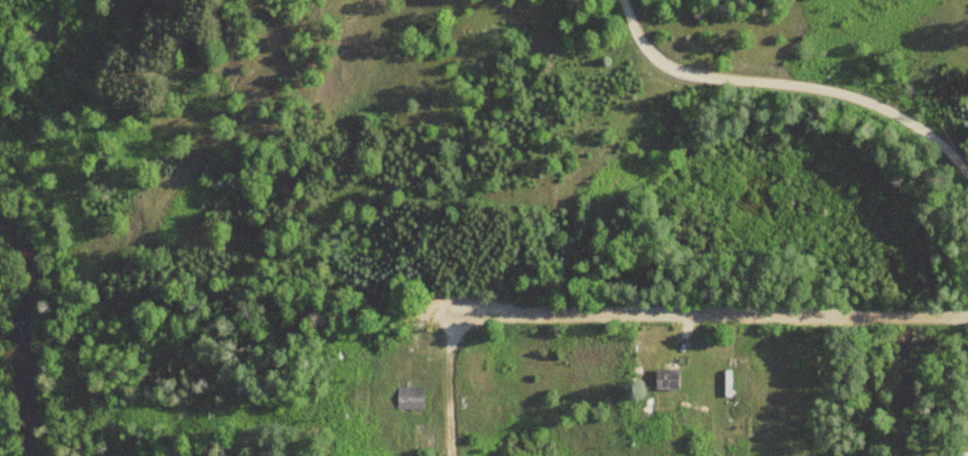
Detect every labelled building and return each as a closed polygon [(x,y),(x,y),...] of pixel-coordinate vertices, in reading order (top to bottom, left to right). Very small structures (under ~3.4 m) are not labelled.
[(653,390),(676,390),(676,370),(653,370),(653,390)] [(397,410),(424,410),(424,386),(397,386),(397,410)]
